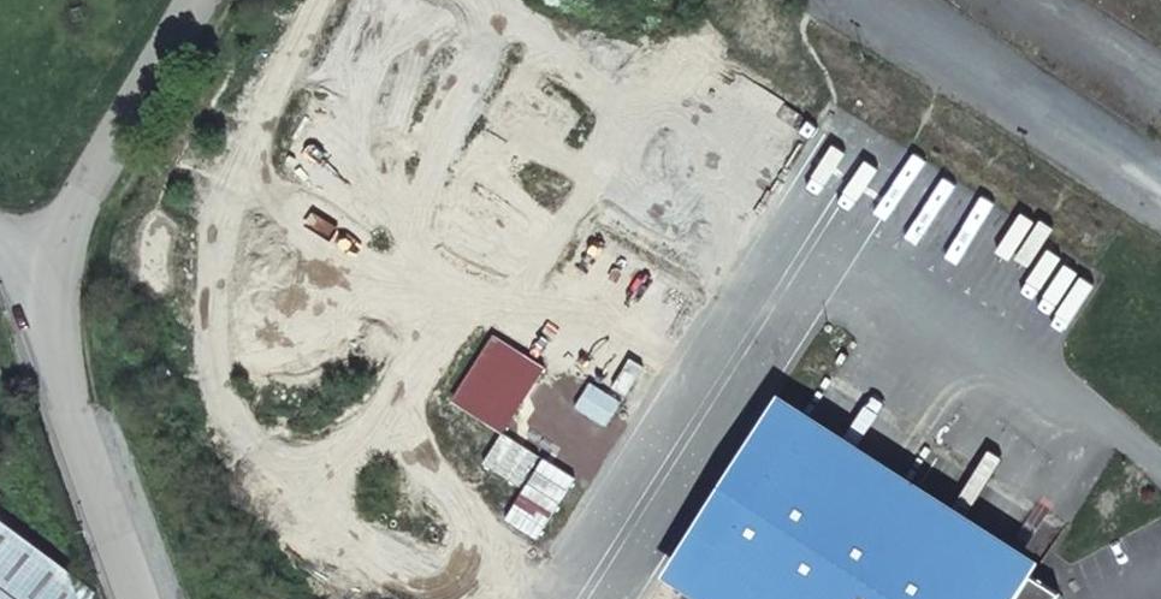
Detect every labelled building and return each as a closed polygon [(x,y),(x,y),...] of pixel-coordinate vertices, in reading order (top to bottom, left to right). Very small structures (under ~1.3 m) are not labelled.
[(704,579),(802,426),(775,409),(677,561),(704,579)] [(704,579),(736,598),(1058,598),(1062,592),(802,426),(704,579)] [(97,592),(64,564),(0,518),(0,598),(92,598),(97,592)]
